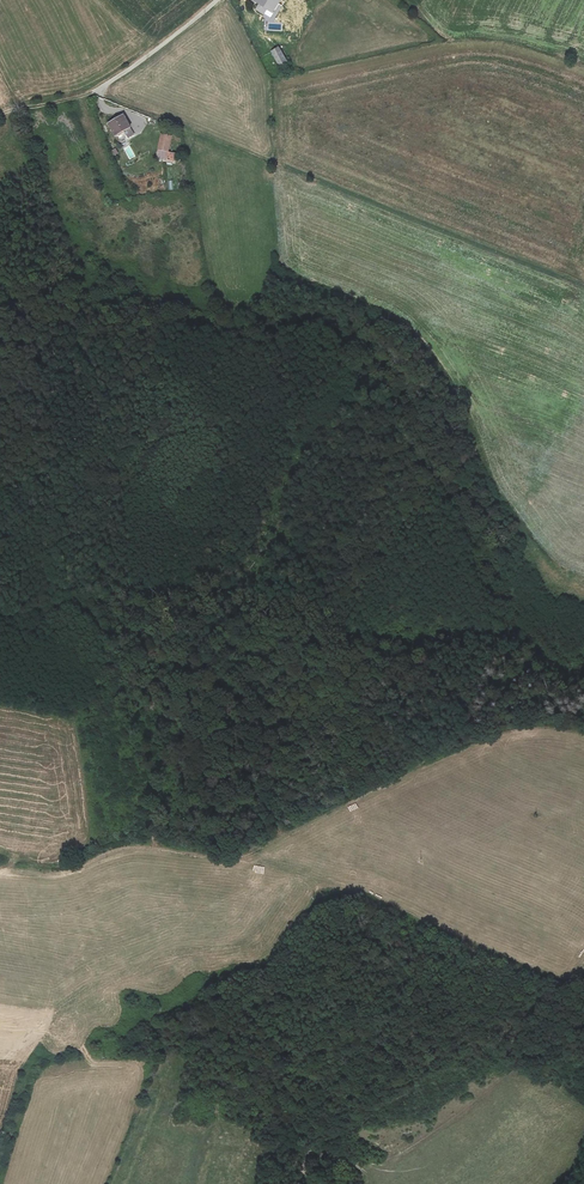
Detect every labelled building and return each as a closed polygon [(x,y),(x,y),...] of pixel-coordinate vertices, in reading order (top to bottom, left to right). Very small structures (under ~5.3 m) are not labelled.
[(259,4),(256,9),(263,14),(266,8),(272,12),(279,0),(253,0),(259,4)] [(287,62),(279,47),(271,51),(278,64),(287,62)] [(123,114),(107,123),(114,135),(124,130),(128,138),(134,135),(123,114)] [(161,133),(156,157),(173,161),(175,154),(168,152),(172,135),(161,133)]
